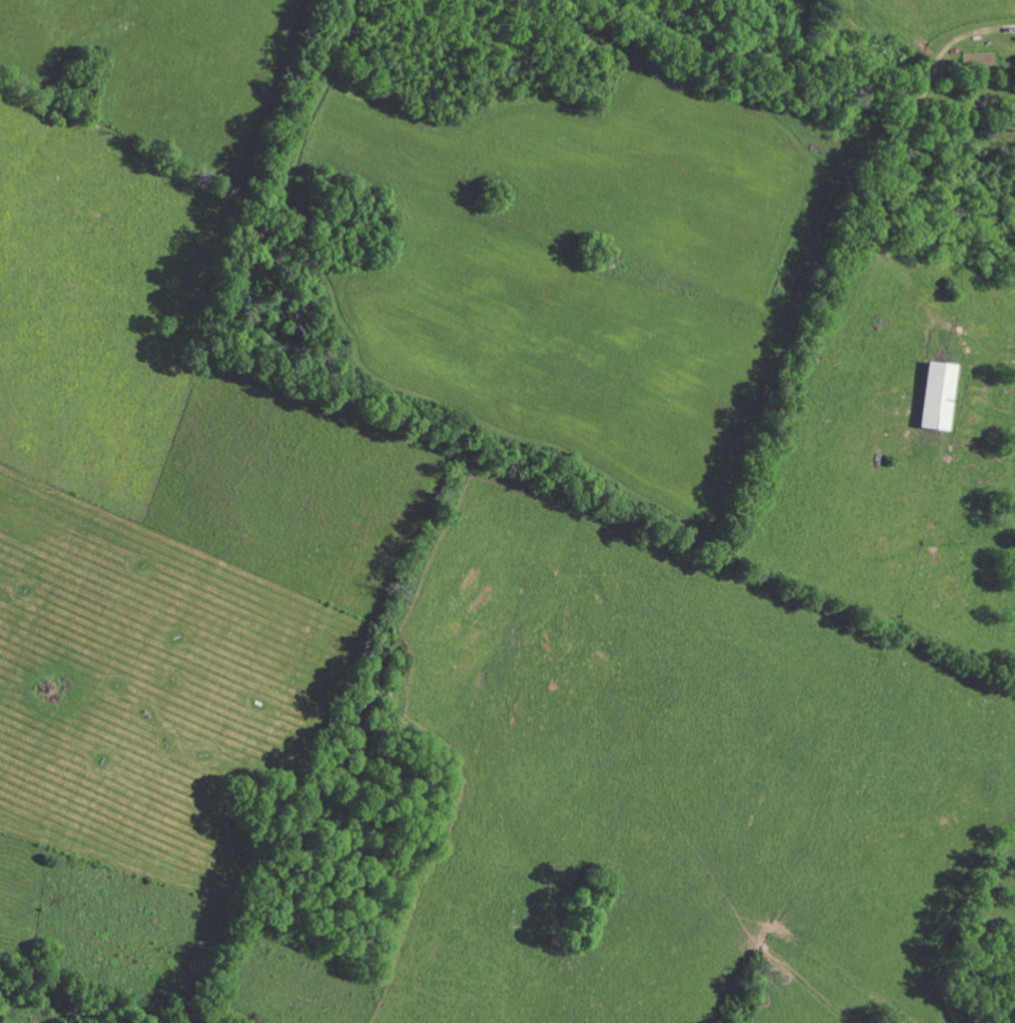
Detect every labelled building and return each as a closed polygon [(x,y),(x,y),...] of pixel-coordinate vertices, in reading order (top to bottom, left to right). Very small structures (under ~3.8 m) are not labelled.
[(918,430),(947,433),(954,366),(925,363),(918,430)]
